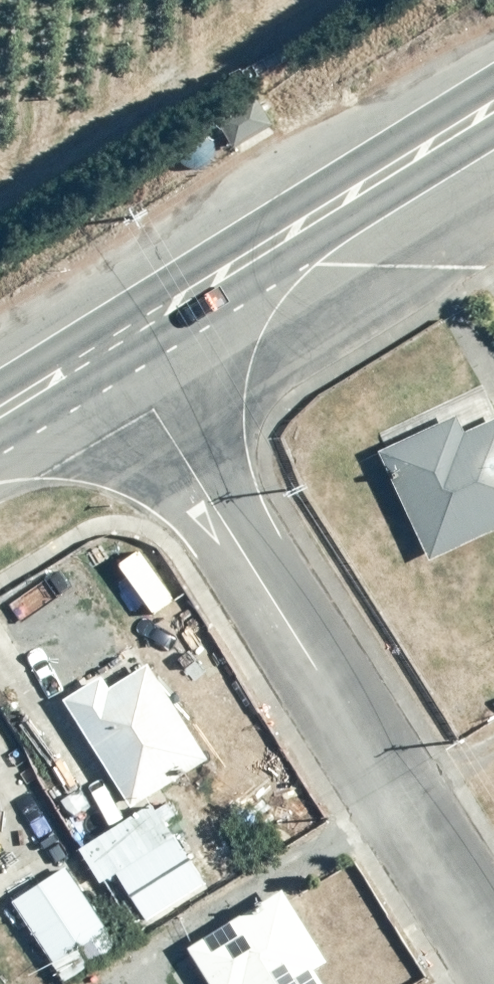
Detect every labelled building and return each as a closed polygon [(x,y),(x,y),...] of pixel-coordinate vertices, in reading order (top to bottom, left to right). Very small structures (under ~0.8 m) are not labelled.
[(384,452),(434,560),(493,532),(493,422),(468,434),(460,416),(384,452)] [(106,674),(66,699),(134,808),(211,758),(151,663),(113,687),(106,674)] [(155,803),(82,849),(104,882),(120,872),(150,920),(207,883),(168,822),(178,815),(168,800),(158,807),(155,803)] [(68,867),(15,902),(66,982),(120,948),(68,867)] [(191,946),(214,983),(328,983),(320,971),(335,962),(289,887),(191,946)]
